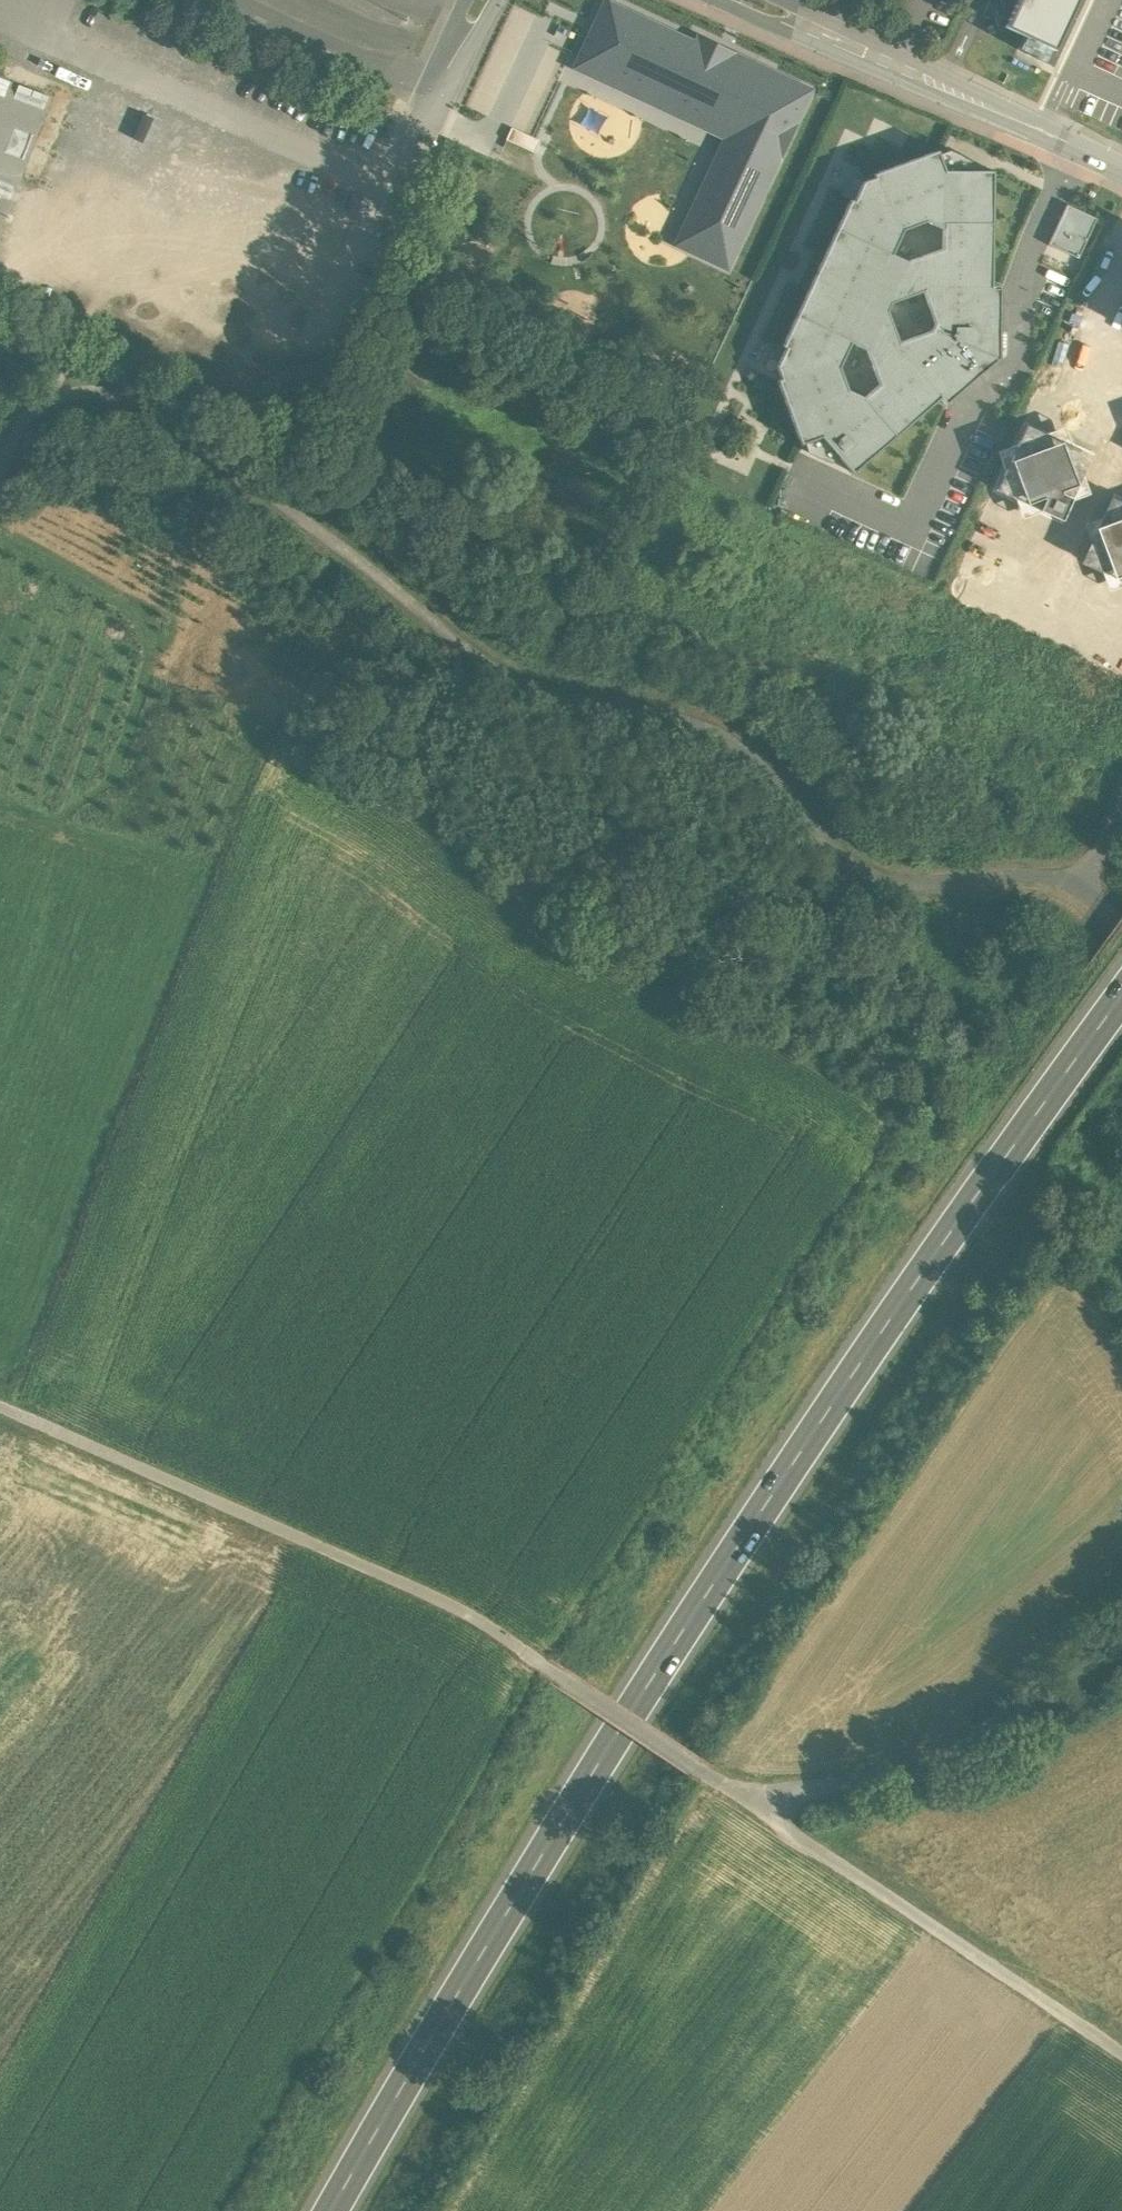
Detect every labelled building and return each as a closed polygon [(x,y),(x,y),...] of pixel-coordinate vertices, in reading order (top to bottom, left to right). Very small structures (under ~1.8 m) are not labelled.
[(1003,27),(1054,51),(1078,0),(1016,0),(1003,27)] [(684,249),(727,269),(781,153),(777,151),(788,127),(794,129),(812,91),(774,74),(771,79),(730,60),(733,54),(697,37),(694,44),(604,2),(577,60),(592,67),(588,75),(616,88),(620,80),(637,88),(633,96),(661,109),(665,101),(682,109),(679,117),(707,130),(710,122),(737,134),(724,161),(716,157),(703,185),(711,189),(704,206),(695,202),(682,231),(690,234),(684,249)] [(512,129),(506,139),(534,152),(539,142),(512,129)] [(993,172),(945,172),(938,151),(862,178),(772,368),(802,445),(822,438),(854,474),(939,401),(946,405),(999,359),(1001,286),(993,286),(993,172)] [(1096,219),(1068,206),(1049,245),(1078,259),(1096,219)] [(1073,529),(1081,512),(1103,504),(1094,480),(1106,453),(1082,442),(1075,423),(1054,430),(1028,419),(1018,443),(996,450),(1004,474),(995,495),(1014,504),(1024,531),(1054,521),(1073,529)] [(1119,491),(1108,514),(1086,522),(1095,546),(1085,567),(1105,575),(1114,603),(1121,600),(1121,492),(1119,491)]
